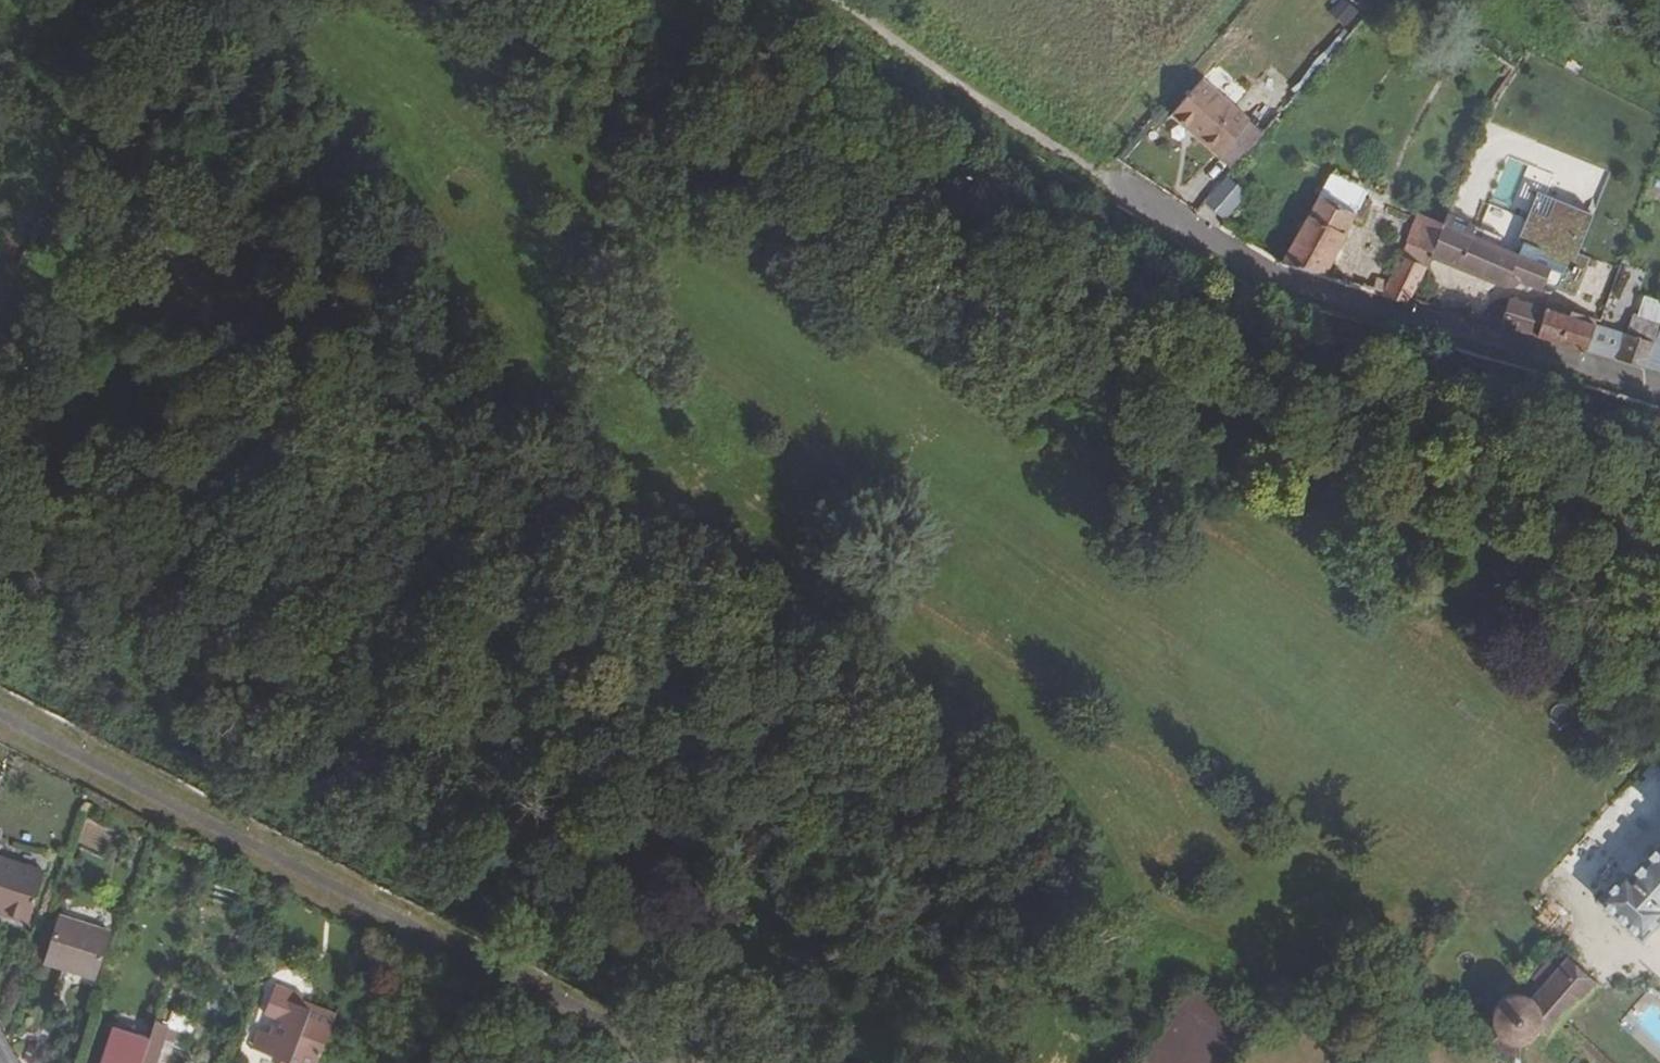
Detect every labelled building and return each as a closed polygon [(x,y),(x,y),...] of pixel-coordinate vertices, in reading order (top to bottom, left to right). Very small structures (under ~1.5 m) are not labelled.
[(1327,13),(1348,24),(1357,8),(1343,0),(1334,0),(1327,13)] [(1179,115),(1225,155),(1255,121),(1209,81),(1179,115)] [(1336,174),(1284,264),(1324,275),(1353,220),(1362,225),(1373,201),(1365,196),(1368,190),(1336,174)] [(1226,176),(1204,202),(1225,220),(1247,195),(1226,176)] [(1653,177),(1645,197),(1659,203),(1659,180),(1653,177)] [(1433,254),(1443,226),(1420,214),(1405,239),(1412,242),(1433,254)] [(1433,254),(1432,256),(1510,288),(1521,281),(1543,290),(1551,270),(1499,249),(1504,239),(1448,214),(1443,226),(1433,254)] [(1427,269),(1432,256),(1433,254),(1412,242),(1385,293),(1409,304),(1411,299),(1427,269)] [(1511,299),(1501,325),(1538,335),(1545,310),(1511,299)] [(1545,310),(1538,335),(1587,349),(1588,349),(1597,320),(1547,304),(1545,310)] [(1625,334),(1654,344),(1659,329),(1659,324),(1633,316),(1625,334)] [(1654,344),(1645,368),(1659,372),(1659,329),(1654,344)] [(1625,334),(1616,358),(1645,368),(1654,344),(1625,334)] [(1629,878),(1625,874),(1600,900),(1642,939),(1659,919),(1659,844),(1629,878)] [(0,856),(0,910),(29,920),(45,871),(0,856)] [(111,931),(61,915),(46,961),(96,977),(111,931)] [(1597,986),(1568,959),(1559,969),(1550,961),(1520,993),(1516,993),(1510,994),(1507,996),(1503,997),(1501,1000),(1498,1003),(1497,1006),(1495,1010),(1494,1012),(1493,1016),(1493,1019),(1493,1022),(1493,1025),(1495,1029),(1496,1031),(1499,1035),(1487,1048),(1483,1054),(1513,1062),(1521,1062),(1520,1045),(1523,1045),(1526,1044),(1528,1043),(1531,1043),(1533,1043),(1536,1040),(1543,1045),(1597,986)] [(270,1033),(263,1052),(281,1059),(280,1062),(319,1062),(337,1014),(302,1001),(305,995),(276,983),(265,1013),(277,1017),(270,1033)] [(175,1010),(163,1006),(158,1019),(171,1024),(175,1010)] [(158,1019),(141,1062),(157,1062),(166,1038),(177,1042),(181,1028),(171,1024),(158,1019)] [(263,1052),(270,1033),(265,1031),(258,1050),(263,1052)]
